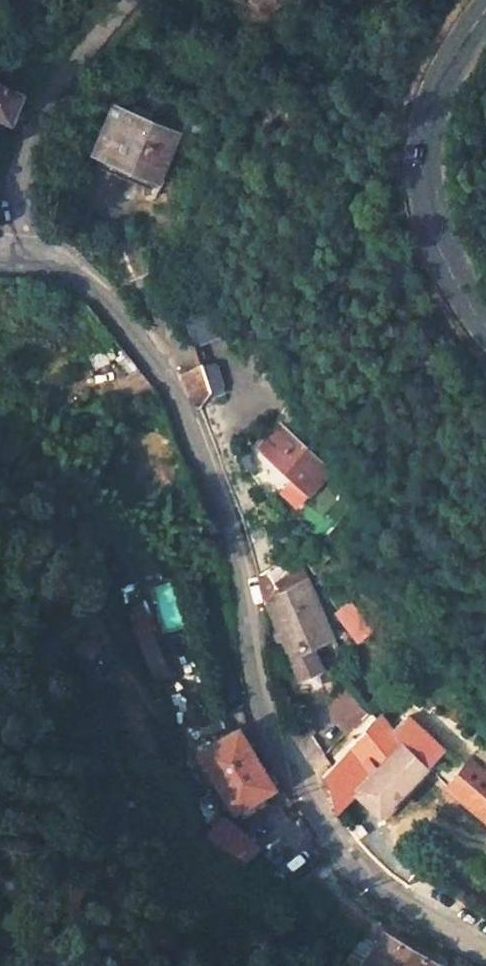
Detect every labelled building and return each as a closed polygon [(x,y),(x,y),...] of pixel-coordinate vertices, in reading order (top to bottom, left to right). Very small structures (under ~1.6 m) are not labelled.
[(4,120),(17,92),(0,82),(0,117),(4,120)] [(176,142),(116,111),(93,153),(153,185),(176,142)] [(184,313),(197,345),(225,335),(213,302),(184,313)] [(185,382),(198,409),(208,394),(193,361),(182,377),(185,382)] [(330,472),(281,426),(258,452),(306,498),(330,472)] [(275,627),(288,658),(297,677),(320,668),(310,648),(331,641),(305,583),(299,585),(293,573),(278,584),(266,608),(275,627)] [(146,602),(126,610),(132,626),(152,617),(146,602)] [(355,642),(370,633),(350,603),(336,612),(355,642)] [(168,653),(145,662),(156,692),(180,683),(168,653)] [(368,716),(346,690),(326,706),(349,734),(368,716)] [(383,720),(321,779),(326,787),(328,792),(333,813),(335,814),(355,794),(377,816),(439,753),(407,720),(395,731),(383,720)] [(237,728),(197,753),(232,812),(272,788),(237,728)] [(475,813),(485,822),(485,781),(466,765),(447,789),(475,813)] [(256,850),(223,819),(204,838),(222,850),(243,864),(256,850)] [(289,893),(300,905),(321,887),(311,874),(289,893)] [(383,935),(365,965),(435,965),(383,935)]
